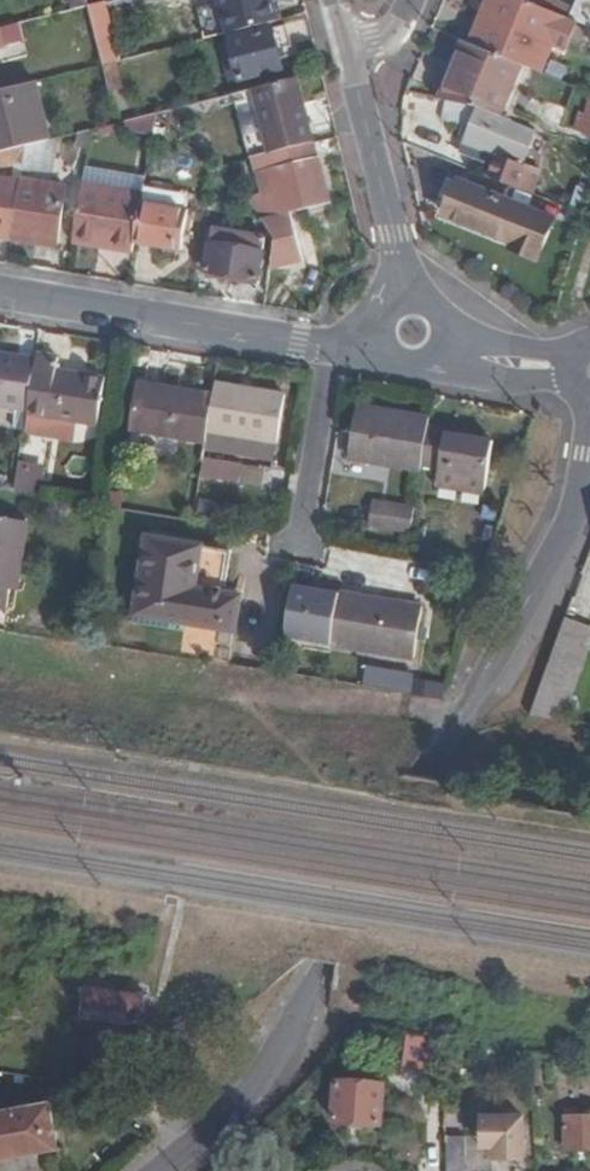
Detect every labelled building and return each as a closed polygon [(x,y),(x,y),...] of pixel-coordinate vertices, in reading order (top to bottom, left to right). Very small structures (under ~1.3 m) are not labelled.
[(217,3),(199,7),(206,35),(276,17),(271,0),(216,0),(217,3)] [(474,46),(521,66),(534,71),(545,45),(564,54),(577,25),(568,22),(519,0),(495,0),(474,46)] [(568,22),(577,25),(589,30),(589,0),(578,0),(568,22)] [(93,7),(88,8),(103,69),(117,65),(114,51),(107,52),(98,16),(95,17),(93,7)] [(287,51),(281,28),(230,41),(240,82),(281,72),(277,54),(287,51)] [(466,43),(444,102),(476,109),(482,111),(501,119),(521,66),(474,46),(466,43)] [(122,90),(117,65),(103,69),(109,93),(122,90)] [(269,156),(313,145),(297,81),(253,92),(269,156)] [(25,150),(50,144),(35,86),(0,94),(0,156),(25,150)] [(269,156),(253,92),(233,97),(249,161),(253,160),(269,156)] [(578,131),(589,136),(589,97),(578,131)] [(482,111),(476,109),(458,153),(496,169),(501,157),(520,166),(534,133),(501,119),(482,111)] [(133,114),(129,130),(155,136),(158,120),(133,114)] [(21,183),(53,189),(59,141),(50,144),(25,150),(21,183)] [(244,196),(276,247),(293,243),(286,216),(327,205),(313,145),(269,156),(253,160),(260,192),(244,196)] [(20,185),(21,183),(25,150),(0,156),(0,172),(12,169),(10,184),(20,185)] [(515,176),(520,166),(501,157),(496,169),(515,176)] [(12,239),(20,185),(10,184),(0,182),(0,237),(12,239)] [(20,185),(12,239),(56,247),(65,191),(53,189),(21,183),(20,185)] [(534,261),(552,223),(459,184),(445,216),(515,246),(513,251),(534,261)] [(113,251),(134,254),(136,244),(141,203),(142,197),(83,188),(75,235),(114,243),(113,251)] [(141,203),(136,244),(180,252),(186,212),(141,203)] [(259,280),(265,240),(213,232),(207,271),(259,280)] [(73,244),(113,251),(114,243),(75,235),(73,244)] [(34,362),(0,356),(0,408),(17,411),(26,413),(34,362)] [(57,361),(35,356),(34,362),(26,413),(96,426),(103,383),(55,373),(57,361)] [(283,397),(213,385),(211,398),(206,432),(275,443),(283,397)] [(206,432),(211,398),(138,386),(130,432),(203,445),(206,432)] [(429,426),(429,421),(356,409),(347,460),(420,473),(421,467),(429,426)] [(26,413),(17,411),(14,429),(23,431),(26,413)] [(470,433),(429,426),(421,467),(438,471),(436,486),(483,494),(493,445),(481,442),(470,440),(470,433)] [(201,464),(201,460),(202,453),(203,445),(130,432),(128,451),(201,464)] [(272,463),(275,443),(206,432),(203,445),(202,453),(272,463)] [(470,440),(481,442),(482,435),(470,433),(470,440)] [(201,464),(199,479),(238,486),(242,467),(201,460),(201,464)] [(25,461),(18,488),(42,494),(49,467),(25,461)] [(263,471),(242,467),(238,486),(259,490),(263,471)] [(367,528),(409,536),(414,507),(373,501),(367,528)] [(15,593),(27,524),(0,519),(0,590),(15,593)] [(128,651),(228,667),(239,600),(226,597),(232,554),(149,540),(128,651)] [(339,595),(292,586),(283,638),(330,646),(339,595)] [(330,646),(413,660),(422,609),(339,595),(330,646)] [(560,678),(580,626),(565,621),(544,672),(560,678)] [(369,667),(366,682),(409,691),(412,676),(369,667)] [(81,1015),(148,1027),(154,992),(87,980),(81,1015)] [(446,1039),(425,1037),(422,1060),(446,1064),(446,1039)] [(382,1125),(385,1085),(338,1081),(334,1120),(382,1125)] [(58,1151),(50,1106),(0,1115),(0,1161),(58,1151)] [(566,1116),(566,1150),(589,1150),(589,1116),(566,1116)] [(520,1120),(482,1120),(482,1146),(497,1147),(497,1157),(521,1157),(520,1120)] [(447,1170),(467,1170),(467,1136),(447,1135),(447,1143),(447,1170)] [(423,1170),(447,1170),(447,1143),(423,1144),(423,1170)]
